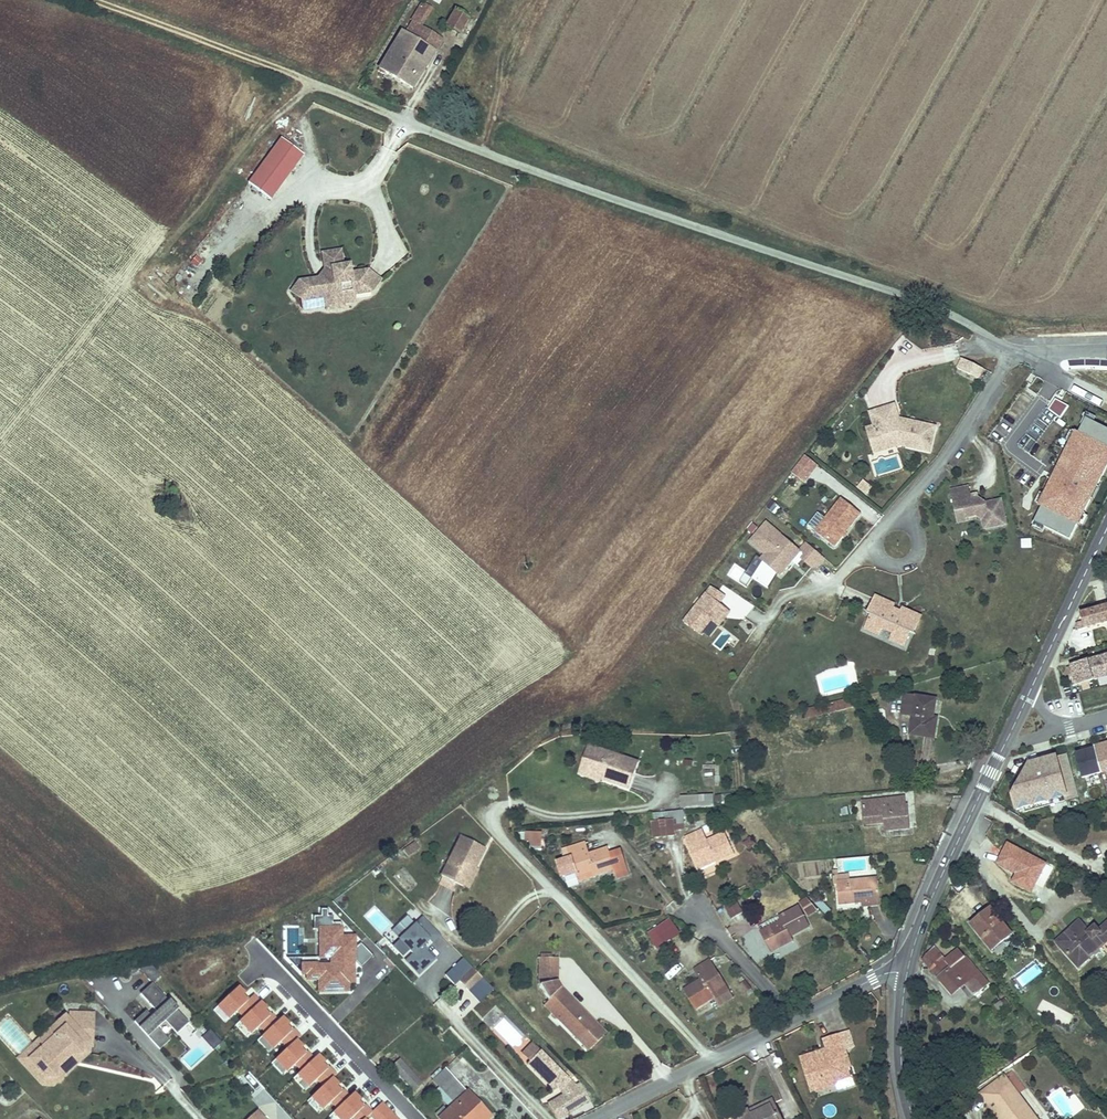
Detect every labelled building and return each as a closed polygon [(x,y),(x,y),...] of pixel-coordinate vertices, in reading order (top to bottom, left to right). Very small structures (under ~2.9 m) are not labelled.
[(469,16),(456,8),(445,24),(458,32),(469,16)] [(414,22),(421,26),(429,14),(422,9),(414,22)] [(402,29),(389,22),(378,41),(391,48),(400,31),(402,29)] [(406,34),(434,50),(441,38),(421,26),(414,22),(406,34)] [(400,31),(391,48),(378,69),(409,87),(434,50),(406,34),(400,31)] [(269,199),(301,153),(279,137),(246,182),(269,199)] [(370,290),(379,278),(366,269),(349,272),(348,264),(341,265),(340,256),(323,259),(324,268),(327,270),(323,277),(318,278),(298,281),(291,290),(302,297),(310,296),(311,300),(325,298),(325,300),(342,298),(341,295),(353,293),(370,290)] [(323,277),(327,270),(324,268),(318,278),(323,277)] [(310,296),(302,297),(303,308),(326,304),(326,308),(343,306),(342,302),(354,300),(353,293),(341,295),(342,298),(325,300),(325,298),(311,300),(310,296)] [(965,369),(970,358),(957,353),(952,363),(965,369)] [(972,372),(977,362),(970,358),(965,369),(972,372)] [(887,400),(864,409),(869,422),(879,445),(896,438),(926,445),(931,420),(899,413),(898,416),(892,415),(892,413),(887,400)] [(1093,411),(1084,406),(1081,411),(1084,412),(1091,416),(1093,411)] [(1067,533),(1075,517),(1080,507),(1087,493),(1094,480),(1106,456),(1106,454),(1106,424),(1084,412),(1076,427),(1074,426),(1037,499),(1039,500),(1031,515),(1041,520),(1067,533)] [(869,422),(862,425),(871,449),(879,445),(869,422)] [(995,429),(1008,438),(1013,432),(999,423),(995,429)] [(1006,448),(1011,441),(996,431),(992,438),(1006,448)] [(804,485),(819,465),(804,455),(790,474),(804,485)] [(860,476),(856,481),(865,488),(869,483),(860,476)] [(1090,494),(1096,481),(1094,480),(1087,493),(1090,494)] [(1004,518),(998,494),(983,497),(975,492),(968,494),(967,490),(965,481),(948,485),(953,506),(963,504),(964,512),(974,510),(981,514),(983,523),(1004,518)] [(832,543),(858,509),(839,494),(813,528),(832,543)] [(964,512),(963,504),(953,506),(956,517),(965,515),(964,512)] [(1039,525),(1041,520),(1031,515),(1029,520),(1039,525)] [(791,557),(797,549),(764,521),(753,534),(758,538),(754,544),(763,552),(760,556),(764,560),(774,568),(778,572),(788,561),(791,557)] [(758,538),(753,534),(748,539),(754,544),(758,538)] [(822,554),(804,539),(799,546),(800,556),(810,564),(815,563),(822,554)] [(1022,548),(1031,547),(1031,539),(1022,539),(1022,548)] [(774,568),(764,560),(753,577),(765,585),(774,568)] [(710,586),(683,622),(699,634),(710,620),(718,626),(728,613),(718,605),(724,597),(710,586)] [(874,593),(867,609),(871,610),(865,624),(879,631),(882,623),(892,628),(889,635),(904,641),(910,627),(913,628),(920,612),(901,604),(899,609),(891,606),(893,601),(874,593)] [(1080,615),(1082,622),(1077,623),(1079,629),(1106,621),(1106,607),(1080,615)] [(1069,667),(1075,685),(1106,676),(1106,656),(1069,667)] [(905,715),(912,716),(915,694),(908,693),(905,715)] [(915,694),(912,716),(910,736),(935,740),(939,716),(934,715),(936,698),(915,694)] [(869,703),(867,695),(831,703),(833,711),(869,703)] [(1092,747),(1099,772),(1104,771),(1106,780),(1106,742),(1092,747)] [(588,746),(579,775),(599,782),(601,778),(602,774),(587,769),(594,748),(588,746)] [(1099,772),(1092,747),(1085,749),(1085,751),(1080,753),(1075,754),(1081,777),(1099,773),(1099,772)] [(602,774),(601,778),(630,787),(637,762),(594,748),(587,769),(602,774)] [(1077,798),(1065,755),(1035,763),(1036,766),(1025,769),(1011,797),(1015,811),(1025,808),(1062,797),(1063,802),(1077,798)] [(1091,788),(1092,799),(1102,798),(1101,787),(1091,788)] [(713,795),(679,796),(680,807),(714,806),(713,795)] [(1026,813),(1063,802),(1062,797),(1025,808),(1026,813)] [(902,798),(860,802),(862,817),(884,816),(885,823),(885,831),(910,828),(908,807),(903,807),(902,798)] [(751,826),(762,816),(755,809),(745,820),(751,826)] [(673,811),(650,812),(651,823),(674,822),(673,811)] [(764,839),(774,828),(762,816),(751,826),(764,839)] [(884,816),(862,817),(862,825),(885,823),(884,816)] [(675,821),(674,822),(651,823),(653,838),(677,836),(675,821)] [(530,830),(530,832),(531,842),(531,844),(541,843),(541,829),(530,830)] [(685,841),(694,860),(711,851),(714,856),(731,847),(722,830),(705,838),(701,832),(685,841)] [(480,846),(459,832),(436,869),(452,879),(463,861),(469,865),(480,846)] [(741,843),(746,851),(755,845),(750,837),(741,843)] [(409,838),(397,847),(401,853),(413,845),(409,838)] [(572,857),(578,875),(595,869),(613,864),(615,870),(627,866),(621,846),(609,850),(607,846),(590,851),(586,840),(563,847),(567,859),(572,857)] [(463,861),(452,879),(461,884),(472,866),(469,865),(463,861)] [(595,869),(578,875),(580,881),(597,876),(595,869)] [(878,877),(839,883),(842,903),(881,897),(878,877)] [(733,902),(724,908),(731,919),(741,914),(733,902)] [(774,942),(777,946),(792,937),(790,933),(809,922),(798,904),(780,915),(782,918),(762,931),(769,944),(774,942)] [(991,910),(972,925),(992,950),(1011,934),(991,910)] [(422,947),(429,940),(432,944),(441,935),(423,917),(415,925),(407,916),(399,924),(407,933),(399,940),(413,955),(407,961),(419,974),(434,960),(422,947)] [(672,916),(664,921),(673,935),(681,930),(672,916)] [(664,921),(656,927),(665,940),(673,935),(664,921)] [(1077,923),(1066,933),(1071,940),(1082,929),(1077,923)] [(407,933),(399,924),(391,931),(399,940),(407,933)] [(1099,932),(1095,926),(1086,934),(1082,929),(1071,940),(1066,933),(1054,942),(1076,969),(1103,947),(1106,944),(1106,925),(1099,932)] [(245,954),(260,946),(255,937),(240,946),(245,954)] [(953,994),(965,985),(954,971),(963,964),(974,977),(979,974),(958,949),(945,960),(934,946),(924,959),(953,994)] [(555,980),(554,955),(538,956),(539,983),(548,998),(544,1001),(564,1021),(579,1037),(596,1021),(584,1009),(582,1011),(578,1007),(580,1004),(561,987),(555,980)] [(729,987),(710,957),(695,967),(702,977),(685,988),(696,1005),(714,994),(715,997),(729,987)] [(461,979),(473,968),(463,958),(451,969),(461,979)] [(152,984),(160,976),(149,964),(141,972),(152,984)] [(954,971),(965,985),(974,977),(963,964),(954,971)] [(468,990),(481,977),(473,968),(461,979),(459,981),(468,990)] [(461,979),(451,969),(445,975),(455,985),(459,981),(461,979)] [(988,984),(979,974),(974,977),(983,988),(988,984)] [(482,1000),(493,988),(484,980),(473,992),(482,1000)] [(189,1025),(153,985),(141,996),(158,1015),(153,1020),(147,1013),(135,1024),(160,1052),(170,1043),(158,1030),(166,1023),(177,1036),(185,1029),(189,1025)] [(992,1007),(997,1015),(1006,1009),(1001,1001),(992,1007)] [(189,1021),(194,1016),(185,1007),(180,1013),(189,1021)] [(94,1016),(71,1015),(71,1023),(94,1024),(94,1016)] [(94,1024),(71,1023),(66,1018),(50,1032),(56,1038),(30,1062),(46,1079),(56,1080),(57,1070),(72,1056),(82,1056),(83,1047),(90,1047),(93,1048),(94,1024)] [(588,1045),(604,1028),(596,1021),(579,1037),(588,1045)] [(197,1034),(189,1025),(185,1029),(193,1037),(197,1034)] [(828,1058),(826,1050),(805,1056),(815,1091),(840,1083),(840,1081),(842,1079),(842,1076),(845,1072),(844,1068),(853,1066),(848,1049),(847,1045),(858,1042),(854,1029),(843,1032),(830,1036),(833,1048),(835,1056),(828,1058)] [(54,1088),(88,1057),(82,1056),(72,1056),(57,1070),(56,1080),(46,1079),(30,1062),(56,1038),(50,1032),(19,1061),(43,1087),(54,1088)] [(210,1050),(219,1042),(210,1032),(202,1039),(202,1040),(210,1050)] [(360,1038),(356,1045),(367,1052),(372,1045),(360,1038)] [(532,1041),(520,1053),(528,1061),(529,1059),(539,1049),(532,1041)] [(213,1053),(222,1045),(219,1042),(210,1050),(213,1053)] [(833,1048),(826,1050),(828,1058),(835,1056),(833,1048)] [(529,1059),(549,1079),(548,1081),(554,1086),(557,1083),(563,1088),(546,1098),(558,1118),(559,1118),(590,1101),(578,1081),(573,1082),(566,1075),(565,1074),(539,1049),(529,1059)] [(396,1056),(388,1064),(412,1088),(419,1080),(417,1078),(396,1056)] [(549,1079),(529,1059),(528,1061),(548,1081),(549,1079)] [(842,1076),(842,1079),(856,1075),(853,1066),(844,1068),(845,1072),(842,1076)] [(490,1118),(442,1068),(429,1080),(452,1104),(437,1118),(490,1118)] [(982,1097),(998,1118),(1032,1118),(1006,1081),(982,1097)] [(263,1087),(250,1098),(264,1115),(271,1110),(278,1118),(290,1118),(263,1087)] [(779,1101),(760,1111),(761,1114),(781,1105),(779,1101)] [(833,1117),(838,1109),(830,1104),(825,1113),(833,1117)] [(743,1118),(788,1118),(781,1105),(761,1114),(760,1111),(759,1110),(742,1117),(743,1118)]
